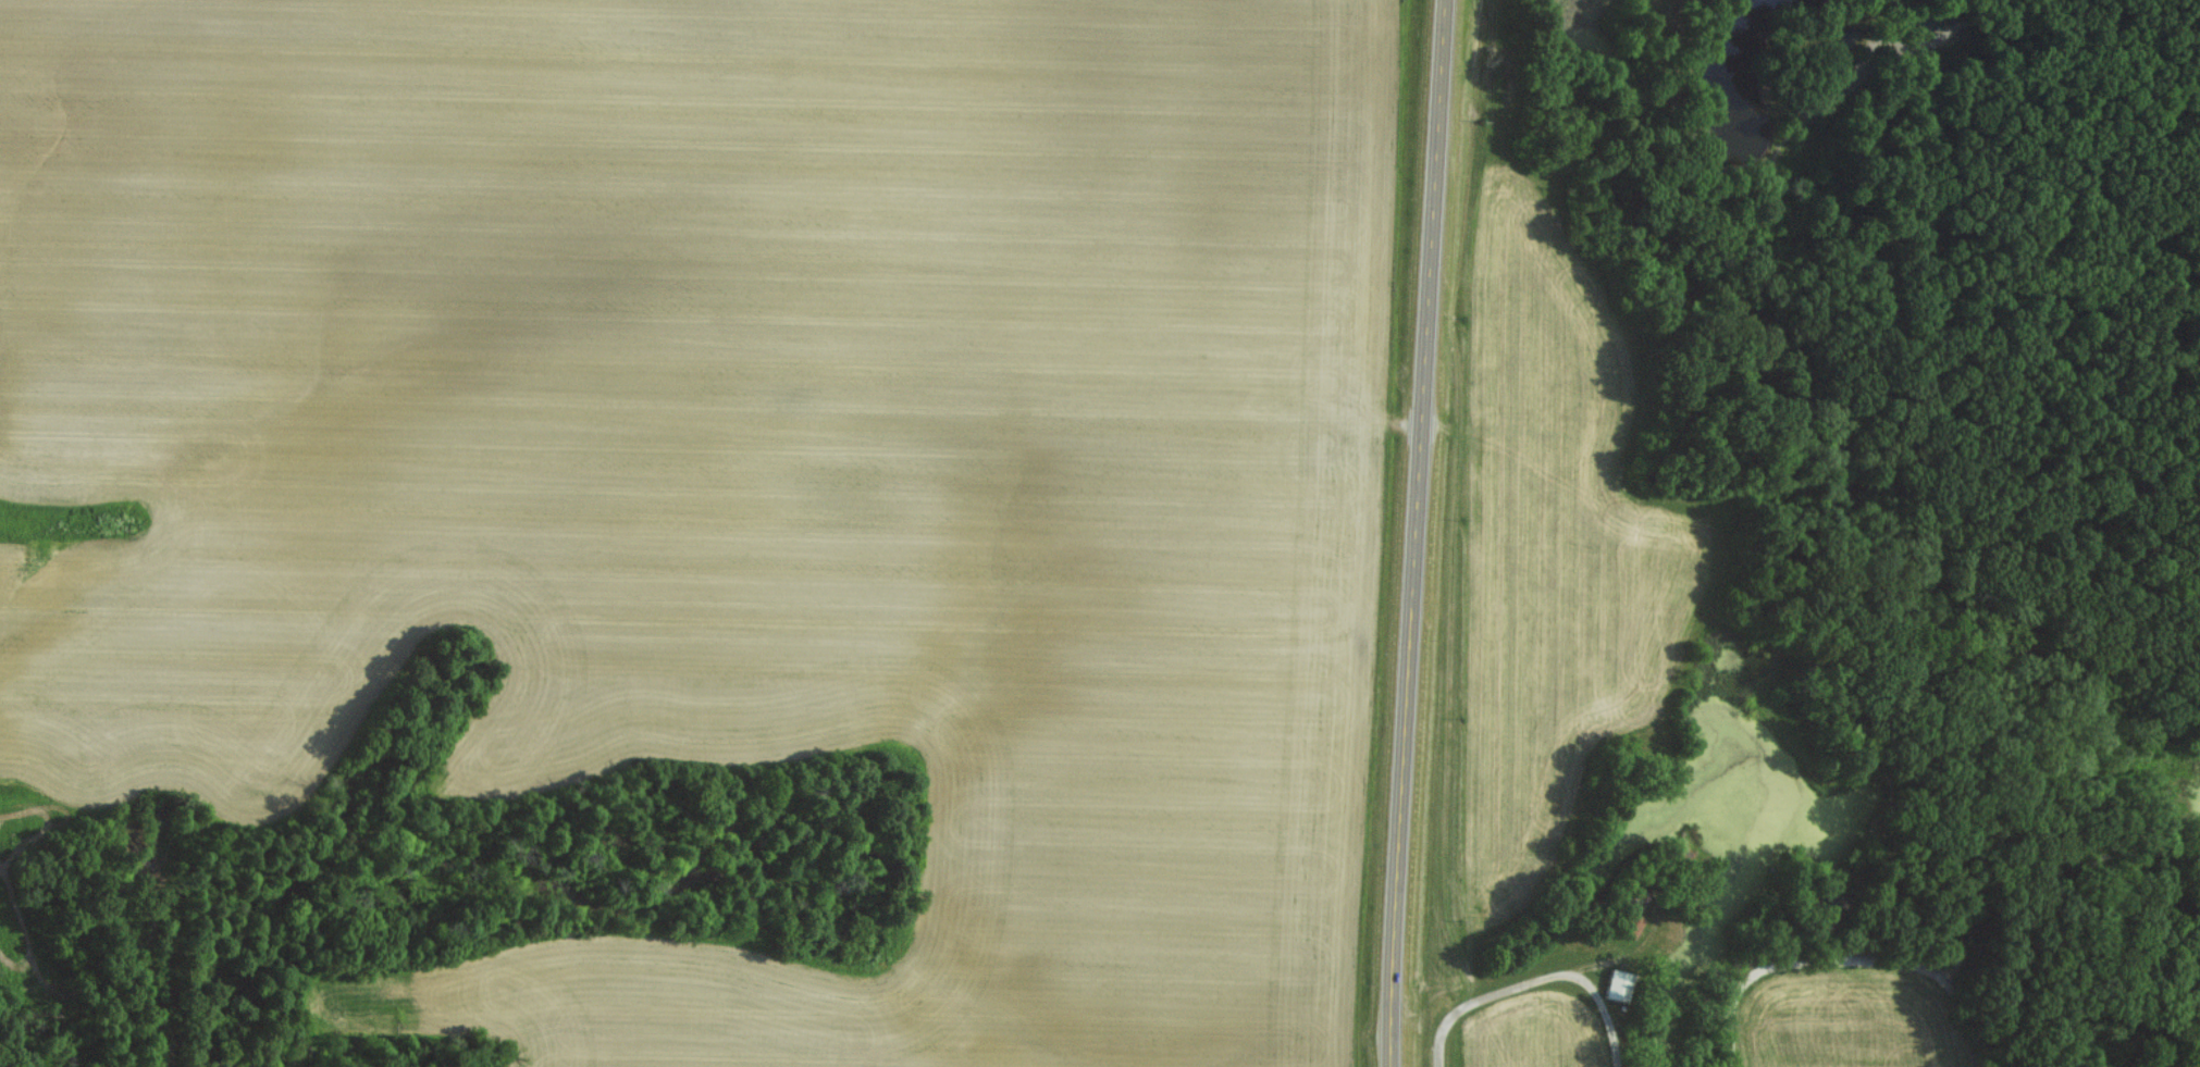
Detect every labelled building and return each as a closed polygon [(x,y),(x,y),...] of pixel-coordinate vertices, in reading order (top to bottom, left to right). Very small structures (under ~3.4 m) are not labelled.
[(1633,973),(1612,967),(1605,995),(1626,1001),(1633,973)]
